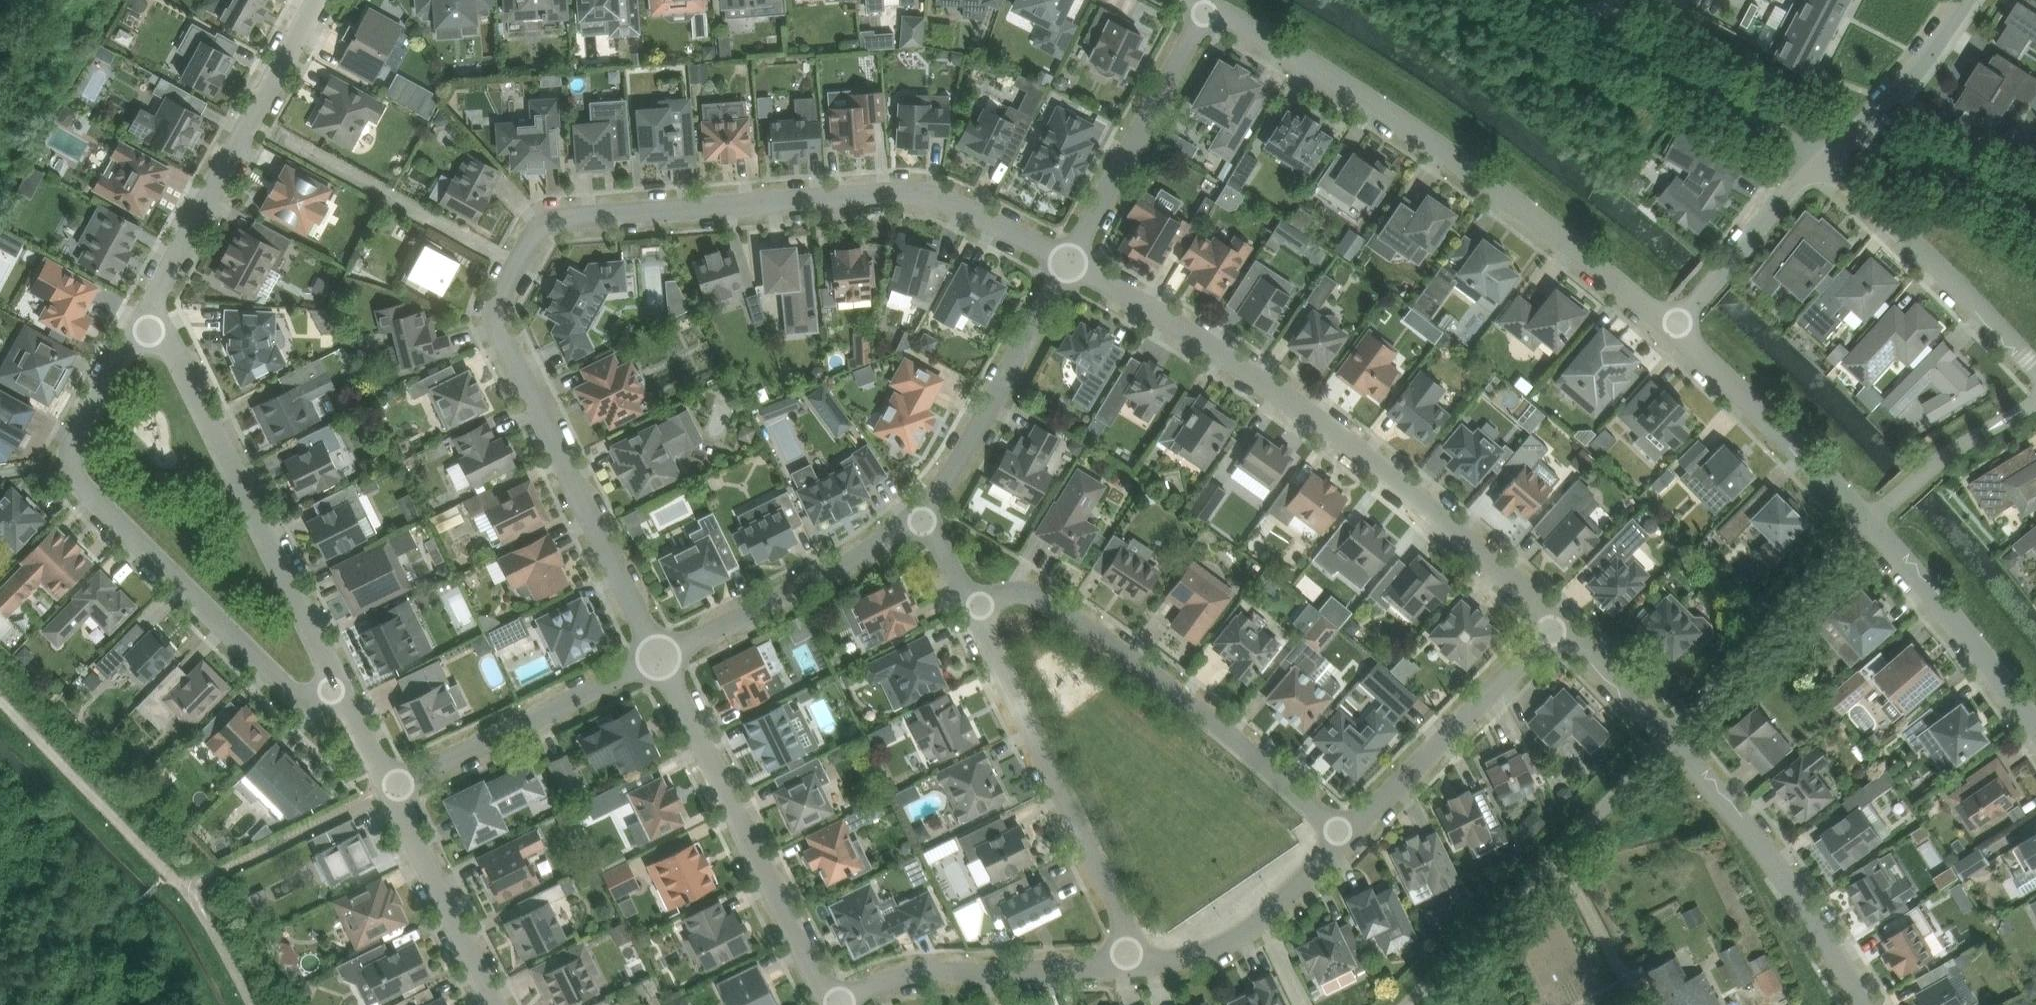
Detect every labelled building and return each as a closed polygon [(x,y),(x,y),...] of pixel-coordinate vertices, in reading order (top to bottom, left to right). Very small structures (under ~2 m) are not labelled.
[(230,23),(248,33),(265,0),(229,0),(228,1),(224,2),(220,9),(221,14),(219,17),(230,23)] [(417,5),(418,11),(423,11),(424,18),(436,17),(437,25),(462,23),(463,33),(478,32),(476,14),(489,13),(488,6),(493,6),(493,0),(417,0),(417,5)] [(508,16),(523,15),(523,19),(566,15),(565,0),(507,0),(508,16)] [(580,19),(609,17),(611,35),(640,32),(637,0),(579,0),(580,19)] [(652,13),(691,10),(693,37),(708,36),(705,0),(651,0),(652,13)] [(723,6),(752,4),(753,16),(786,13),(785,0),(723,0),(723,6)] [(868,10),(884,9),(883,4),(901,3),(915,2),(915,0),(867,0),(868,10)] [(964,16),(983,17),(988,4),(999,7),(1002,0),(965,0),(964,16)] [(1015,7),(1046,23),(1041,33),(1049,37),(1044,47),(1060,55),(1074,26),(1060,19),(1069,0),(1018,0),(1015,7)] [(1789,11),(1833,35),(1844,15),(1843,15),(1814,0),(1795,0),(1789,11)] [(1843,15),(1852,0),(1814,0),(1843,15)] [(2023,2),(2019,0),(2006,20),(2009,23),(1997,43),(2018,57),(2031,37),(2035,40),(2035,0),(2024,0),(2023,2)] [(1752,3),(1747,13),(1754,17),(1760,6),(1752,3)] [(1100,71),(1107,75),(1112,74),(1117,72),(1123,74),(1129,62),(1133,64),(1141,50),(1136,47),(1142,35),(1126,27),(1130,20),(1101,5),(1084,40),(1096,46),(1090,58),(1096,61),(1097,66),(1100,71)] [(339,62),(357,72),(374,81),(403,27),(369,8),(358,28),(351,24),(350,23),(342,38),(343,39),(343,38),(350,42),(339,62)] [(1779,31),(1823,54),(1833,35),(1789,11),(1779,31)] [(1747,13),(1741,24),(1748,27),(1748,28),(1754,17),(1747,13)] [(902,14),(900,47),(923,45),(925,16),(902,14)] [(224,75),(225,75),(227,76),(237,59),(231,56),(238,43),(218,33),(216,36),(193,24),(179,50),(193,57),(182,77),(214,94),(224,75)] [(1779,31),(1769,50),(1776,54),(1813,74),(1823,54),(1779,31)] [(852,39),(849,43),(849,48),(859,47),(859,39),(852,39)] [(101,45),(96,54),(110,62),(115,53),(101,45)] [(715,46),(702,47),(703,59),(716,58),(715,46)] [(643,52),(630,53),(631,66),(644,65),(643,52)] [(2035,95),(2035,77),(1998,52),(1989,66),(1981,60),(1977,66),(1973,64),(1964,78),(1967,81),(1966,83),(1969,85),(1956,105),(1983,113),(1984,111),(1983,110),(1990,99),(2006,109),(2015,96),(2028,104),(2035,95)] [(953,53),(951,60),(955,65),(961,66),(963,54),(953,53)] [(707,63),(690,65),(691,84),(709,83),(707,63)] [(1256,84),(1234,71),(1220,63),(1206,88),(1204,87),(1193,105),(1205,113),(1207,111),(1226,122),(1211,147),(1229,158),(1267,95),(1255,88),(1256,84)] [(1039,70),(1034,80),(1049,87),(1054,77),(1039,70)] [(540,74),(541,86),(562,84),(562,72),(540,74)] [(1049,87),(1034,80),(1019,72),(1014,81),(1028,88),(1017,110),(1033,118),(1049,87)] [(398,73),(386,95),(429,118),(440,97),(398,73)] [(314,126),(347,145),(364,114),(373,118),(381,102),(332,75),(324,91),(331,95),(329,98),(327,97),(321,108),(323,109),(314,126)] [(1056,78),(1053,83),(1054,88),(1059,91),(1065,90),(1068,85),(1066,79),(1061,76),(1056,78)] [(131,128),(163,146),(180,155),(187,144),(194,147),(202,131),(195,128),(202,116),(185,107),(192,93),(162,77),(154,91),(166,98),(156,116),(141,108),(131,128)] [(851,106),(831,108),(832,126),(834,146),(851,145),(852,151),(854,150),(866,149),(875,149),(872,120),(886,118),(884,99),(884,91),(850,94),(851,106)] [(900,103),(899,125),(898,145),(909,145),(909,151),(926,152),(926,146),(928,146),(928,134),(948,135),(949,115),(950,95),(929,94),(928,104),(900,103)] [(771,96),(758,97),(759,117),(772,116),(771,96)] [(768,126),(769,132),(770,152),(774,152),(774,157),(789,156),(789,163),(806,161),(805,154),(809,154),(808,149),(820,148),(818,122),(817,122),(815,97),(796,99),(797,119),(771,121),(772,125),(768,126)] [(513,167),(559,164),(556,124),(558,124),(557,99),(532,101),(534,128),(519,129),(519,126),(514,126),(514,123),(498,124),(500,151),(512,150),(513,167)] [(695,157),(693,157),(692,142),(691,126),(690,126),(688,100),(662,102),(662,109),(639,111),(641,125),(640,125),(642,144),(643,158),(644,158),(645,161),(660,159),(661,167),(696,165),(695,157)] [(577,126),(578,147),(580,167),(592,166),(593,172),(605,171),(605,161),(610,161),(610,157),(628,156),(626,134),(623,134),(622,124),(626,123),(624,101),(593,104),(594,124),(577,126)] [(704,122),(705,138),(706,158),(722,156),(723,161),(735,160),(734,155),(750,154),(748,118),(745,118),(744,102),(723,103),(724,120),(704,122)] [(64,104),(56,120),(67,127),(76,111),(64,104)] [(1018,148),(1027,130),(1033,118),(1017,110),(1011,106),(1005,118),(984,108),(977,122),(971,119),(961,139),(977,148),(974,153),(987,159),(990,154),(996,157),(998,153),(1005,141),(1018,147),(1018,148)] [(1066,193),(1075,175),(1078,177),(1086,162),(1083,160),(1091,143),(1085,139),(1093,125),(1058,107),(1025,172),(1038,178),(1037,181),(1038,186),(1047,190),(1051,188),(1053,186),(1066,193)] [(440,110),(433,121),(441,125),(448,124),(452,117),(440,110)] [(1287,110),(1277,127),(1270,137),(1285,146),(1284,147),(1297,155),(1298,154),(1312,163),(1329,136),(1315,127),(1318,122),(1305,114),(1302,119),(1287,110)] [(1087,113),(1083,119),(1092,124),(1095,118),(1087,113)] [(2020,130),(2011,127),(2002,137),(2017,142),(2020,130)] [(1170,132),(1164,142),(1174,148),(1180,137),(1170,132)] [(1674,212),(1673,213),(1687,224),(1689,221),(1700,230),(1717,210),(1714,207),(1717,203),(1720,205),(1726,195),(1723,193),(1726,188),(1729,190),(1742,167),(1681,133),(1678,138),(1675,136),(1668,149),(1671,151),(1668,156),(1694,170),(1685,184),(1681,181),(1677,187),(1673,184),(1666,192),(1670,195),(1665,201),(1672,207),(1670,209),(1674,212)] [(103,174),(95,189),(126,205),(143,215),(154,196),(157,197),(164,185),(161,183),(169,168),(152,158),(121,141),(113,155),(113,156),(103,175),(103,174)] [(1018,147),(1005,141),(998,153),(1012,160),(1018,147)] [(1227,184),(1239,191),(1257,161),(1243,152),(1236,165),(1226,182),(1225,183),(1227,184)] [(1338,177),(1328,170),(1319,183),(1341,198),(1348,188),(1371,204),(1373,201),(1377,203),(1385,192),(1381,189),(1389,177),(1388,176),(1392,170),(1378,161),(1374,167),(1354,153),(1338,177)] [(996,157),(990,154),(987,159),(994,162),(996,157)] [(453,179),(441,201),(476,221),(488,198),(484,196),(491,184),(494,186),(501,171),(484,162),(473,156),(465,169),(461,167),(454,180),(453,179)] [(261,209),(279,218),(305,233),(314,217),(321,221),(328,207),(322,203),(325,197),(331,200),(336,190),(330,187),(333,183),(289,159),(261,209)] [(1228,160),(1218,177),(1226,182),(1236,165),(1228,160)] [(31,165),(25,175),(39,183),(44,173),(31,165)] [(1227,184),(1215,202),(1229,210),(1236,208),(1245,195),(1239,191),(1227,184)] [(1130,231),(1121,247),(1137,257),(1138,254),(1141,249),(1160,261),(1161,262),(1177,237),(1180,239),(1190,223),(1174,214),(1172,217),(1151,204),(1155,198),(1143,191),(1128,215),(1141,222),(1136,231),(1134,230),(1133,232),(1130,231)] [(1195,213),(1192,218),(1200,223),(1204,218),(1211,207),(1214,200),(1206,195),(1202,201),(1195,213)] [(1383,223),(1369,243),(1390,257),(1397,246),(1408,254),(1418,240),(1430,248),(1435,242),(1438,244),(1445,234),(1442,232),(1454,214),(1448,210),(1451,205),(1436,195),(1433,199),(1428,196),(1420,206),(1415,213),(1401,204),(1386,226),(1383,223)] [(1300,206),(1290,222),(1298,227),(1303,230),(1313,215),(1300,206)] [(120,266),(122,267),(122,268),(123,267),(131,252),(129,250),(135,238),(132,237),(138,226),(141,228),(142,227),(108,209),(95,233),(87,229),(80,243),(87,247),(80,260),(113,278),(120,266)] [(1756,278),(1771,292),(1794,266),(1813,283),(1810,286),(1813,289),(1834,265),(1829,261),(1846,240),(1829,224),(1826,227),(1807,213),(1756,278)] [(1281,218),(1264,243),(1275,250),(1283,238),(1286,240),(1295,227),(1281,218)] [(255,237),(246,231),(237,246),(231,243),(223,258),(229,261),(221,276),(228,280),(226,284),(241,293),(243,288),(251,292),(253,288),(266,264),(275,269),(292,239),(263,223),(255,237)] [(16,255),(24,242),(6,231),(0,240),(0,245),(16,255)] [(892,288),(889,300),(910,306),(911,302),(928,310),(943,281),(952,263),(936,258),(938,251),(914,244),(915,238),(901,234),(897,248),(900,249),(899,254),(890,287),(892,288)] [(1219,291),(1220,292),(1229,279),(1230,280),(1236,270),(1235,269),(1250,246),(1236,237),(1230,247),(1216,238),(1213,243),(1199,234),(1181,261),(1195,270),(1192,275),(1193,275),(1203,280),(1202,281),(1203,281),(1204,281),(1220,291),(1219,291)] [(422,283),(444,295),(461,262),(440,251),(443,246),(425,236),(402,278),(420,288),(422,283)] [(1425,290),(1413,306),(1429,318),(1440,301),(1461,274),(1470,280),(1468,282),(1472,285),(1473,283),(1484,291),(1498,301),(1517,274),(1504,264),(1509,258),(1502,253),(1490,244),(1483,239),(1478,246),(1465,236),(1425,290)] [(1342,239),(1335,250),(1338,252),(1351,261),(1359,250),(1342,239)] [(645,268),(659,268),(660,244),(645,244),(645,268)] [(764,255),(766,275),(766,285),(767,285),(768,290),(775,290),(775,291),(785,290),(788,329),(798,328),(798,330),(817,329),(809,254),(796,255),(796,252),(795,252),(794,247),(787,248),(787,246),(784,246),(785,248),(774,250),(773,247),(771,248),(771,249),(764,250),(764,255)] [(829,266),(831,286),(831,288),(836,287),(837,296),(841,296),(841,298),(866,296),(865,293),(869,293),(868,284),(874,284),(872,262),(866,262),(866,254),(861,254),(860,247),(838,250),(838,256),(834,257),(834,265),(829,266)] [(1362,249),(1356,258),(1363,263),(1369,253),(1362,249)] [(695,262),(701,281),(706,300),(711,298),(712,300),(732,294),(731,289),(744,285),(733,250),(720,254),(719,250),(707,254),(708,258),(695,262)] [(358,255),(351,267),(359,272),(366,260),(358,255)] [(47,258),(30,289),(51,300),(41,318),(54,325),(49,334),(63,342),(68,333),(72,334),(73,332),(81,337),(92,318),(83,313),(98,286),(80,277),(47,258)] [(1244,278),(1233,295),(1245,303),(1242,306),(1245,307),(1246,312),(1244,314),(1245,315),(1260,325),(1261,325),(1260,327),(1272,334),(1280,322),(1273,317),(1284,302),(1288,295),(1270,283),(1276,273),(1256,260),(1244,278)] [(555,297),(546,312),(560,320),(555,331),(569,359),(587,350),(592,348),(584,331),(607,289),(625,287),(624,282),(622,262),(591,265),(585,275),(571,267),(562,283),(558,280),(552,293),(550,295),(555,297)] [(978,264),(975,269),(963,263),(935,315),(949,322),(957,308),(973,316),(973,320),(979,324),(983,322),(985,323),(997,301),(1001,301),(1007,291),(1005,288),(1006,286),(994,280),(997,275),(978,264)] [(1851,280),(1841,271),(1799,319),(1824,341),(1854,307),(1866,317),(1894,286),(1889,282),(1893,277),(1877,263),(1874,268),(1869,263),(1855,279),(1853,278),(1851,280)] [(275,269),(266,264),(253,288),(266,295),(279,271),(275,269)] [(1307,299),(1320,308),(1338,281),(1325,272),(1307,299)] [(318,275),(311,288),(323,294),(330,281),(318,275)] [(676,280),(666,281),(669,320),(695,307),(689,295),(685,297),(676,280)] [(1519,296),(1506,312),(1499,321),(1521,338),(1521,337),(1533,346),(1541,336),(1556,347),(1563,339),(1564,339),(1569,333),(1568,332),(1577,321),(1578,322),(1588,309),(1572,297),(1569,301),(1556,291),(1539,312),(1519,296)] [(758,294),(747,297),(756,325),(767,322),(758,294)] [(403,303),(376,310),(382,331),(393,328),(403,365),(452,353),(447,335),(437,337),(435,330),(432,316),(426,318),(424,310),(406,315),(403,303)] [(1443,329),(1411,305),(1402,316),(1434,340),(1443,329)] [(1882,322),(1844,362),(1869,385),(1888,364),(1885,361),(1895,350),(1898,353),(1908,361),(1925,341),(1927,343),(1938,330),(1933,325),(1936,321),(1923,309),(1920,313),(1914,308),(1906,317),(1895,307),(1882,322)] [(309,308),(322,334),(336,327),(328,309),(309,308)] [(230,348),(232,353),(236,360),(237,364),(234,365),(243,384),(285,363),(276,344),(272,347),(269,340),(269,333),(274,333),(275,312),(227,310),(226,331),(230,331),(230,348)] [(1314,311),(1302,327),(1290,343),(1323,367),(1330,357),(1332,358),(1340,346),(1339,345),(1346,335),(1314,311)] [(1069,335),(1060,349),(1092,369),(1075,397),(1089,406),(1123,350),(1110,342),(1111,340),(1113,337),(1099,328),(1096,332),(1082,323),(1073,338),(1069,335)] [(29,391),(46,401),(45,403),(50,406),(56,395),(59,396),(76,365),(73,363),(79,352),(72,348),(71,350),(26,326),(19,340),(25,344),(14,365),(7,361),(0,374),(0,376),(29,391)] [(1613,346),(1617,342),(1602,329),(1557,382),(1595,415),(1616,391),(1614,389),(1623,378),(1622,377),(1637,359),(1624,348),(1620,352),(1613,346)] [(905,330),(895,352),(911,346),(916,335),(905,330)] [(1355,386),(1364,393),(1365,393),(1367,390),(1379,399),(1399,372),(1381,358),(1391,345),(1370,330),(1337,373),(1355,386)] [(925,332),(917,346),(931,354),(939,340),(925,332)] [(1445,334),(1438,343),(1443,346),(1450,345),(1453,341),(1445,334)] [(1943,399),(1926,408),(1933,420),(1960,404),(1964,404),(1971,400),(1973,396),(1986,389),(1977,374),(1969,378),(1958,366),(1962,362),(1955,356),(1957,354),(1944,341),(1884,402),(1897,414),(1933,379),(1946,392),(1940,395),(1943,399)] [(1479,342),(1471,353),(1480,361),(1486,354),(1485,346),(1479,342)] [(871,361),(871,351),(854,351),(854,358),(849,359),(850,369),(871,361)] [(1131,355),(1121,372),(1096,414),(1108,421),(1110,422),(1128,393),(1156,410),(1165,395),(1169,398),(1175,387),(1171,384),(1173,381),(1160,373),(1164,367),(1150,359),(1147,364),(1144,363),(1143,365),(1131,358),(1133,356),(1131,355)] [(587,407),(588,409),(594,420),(595,420),(594,417),(606,411),(612,424),(639,410),(630,392),(644,385),(644,381),(644,377),(642,373),(639,370),(636,368),(628,371),(625,365),(619,368),(613,356),(585,370),(591,382),(580,388),(578,385),(577,386),(584,399),(587,398),(590,405),(587,407)] [(876,430),(895,440),(912,450),(914,447),(919,446),(923,437),(921,433),(925,426),(929,429),(935,418),(931,416),(932,413),(925,410),(942,379),(906,359),(893,382),(906,390),(902,397),(896,393),(894,397),(889,398),(885,406),(886,411),(876,430)] [(260,404),(253,408),(270,442),(277,439),(313,421),(304,402),(328,391),(336,387),(328,371),(320,375),(314,362),(298,369),(280,378),(287,391),(260,404)] [(452,364),(434,372),(408,386),(414,399),(428,391),(435,406),(440,404),(450,425),(487,407),(480,394),(483,393),(477,382),(475,383),(469,370),(457,376),(452,365),(453,365),(452,364)] [(815,366),(812,371),(813,377),(817,380),(823,379),(826,375),(826,369),(821,366),(815,366)] [(870,366),(855,372),(860,384),(875,378),(870,366)] [(1388,411),(1414,431),(1427,441),(1448,414),(1433,402),(1444,388),(1422,371),(1411,385),(1410,384),(1388,411)] [(1495,375),(1484,387),(1489,390),(1499,378),(1495,375)] [(731,380),(719,385),(721,391),(728,393),(735,390),(731,380)] [(1664,437),(1673,446),(1687,432),(1677,423),(1689,410),(1674,396),(1672,398),(1663,390),(1652,380),(1619,414),(1642,435),(1649,428),(1661,439),(1664,437)] [(824,384),(807,396),(836,437),(854,424),(824,384)] [(6,457),(13,444),(18,446),(27,429),(23,427),(34,406),(0,387),(0,458),(6,457)] [(1183,420),(1174,414),(1157,440),(1178,453),(1185,443),(1210,460),(1217,449),(1217,450),(1220,445),(1219,445),(1229,430),(1207,414),(1214,403),(1201,394),(1183,420)] [(794,395),(761,408),(766,420),(799,406),(794,395)] [(1040,397),(1033,408),(1047,416),(1053,406),(1040,397)] [(1536,406),(1521,424),(1530,431),(1545,414),(1536,406)] [(626,480),(627,482),(632,493),(636,492),(638,495),(671,479),(666,469),(670,456),(686,448),(684,443),(700,435),(688,409),(670,418),(670,419),(656,426),(655,425),(614,446),(629,479),(626,480)] [(1096,414),(1080,440),(1080,441),(1092,448),(1108,421),(1096,414)] [(1067,417),(1063,424),(1075,431),(1081,420),(1075,416),(1067,417)] [(460,458),(461,460),(446,468),(457,490),(472,482),(473,485),(515,465),(511,457),(515,455),(510,443),(506,445),(502,438),(490,443),(487,438),(494,435),(488,423),(484,424),(455,438),(464,456),(460,458)] [(287,461),(289,464),(292,472),(289,474),(299,493),(318,484),(320,488),(338,480),(336,475),(339,474),(328,451),(340,445),(329,424),(297,440),(303,453),(287,461)] [(1456,431),(1443,446),(1455,456),(1450,461),(1462,471),(1475,483),(1488,468),(1489,467),(1497,473),(1503,466),(1515,452),(1505,444),(1501,448),(1478,428),(1474,434),(1462,424),(1456,431)] [(992,479),(1035,503),(1051,474),(1042,469),(1059,438),(1036,425),(1019,456),(1008,450),(992,479)] [(1246,450),(1237,463),(1271,487),(1281,474),(1292,458),(1289,456),(1293,450),(1283,443),(1279,448),(1258,433),(1246,450)] [(1495,503),(1504,511),(1507,513),(1515,504),(1528,515),(1531,511),(1533,513),(1540,505),(1537,503),(1560,477),(1539,459),(1549,448),(1531,433),(1515,452),(1503,466),(1515,476),(1501,493),(1503,494),(1495,503)] [(1073,439),(1069,445),(1071,452),(1078,456),(1084,445),(1073,439)] [(1699,440),(1679,460),(1689,470),(1681,477),(1704,500),(1720,484),(1731,496),(1753,474),(1743,464),(1745,462),(1735,452),(1733,454),(1724,444),(1713,455),(1699,440)] [(887,474),(876,458),(867,444),(853,451),(858,461),(852,464),(851,463),(848,464),(846,460),(834,466),(836,471),(798,490),(814,522),(834,513),(835,515),(836,518),(839,516),(838,516),(849,510),(849,511),(852,510),(850,508),(849,505),(869,496),(863,485),(872,481),(873,483),(887,474)] [(1980,500),(1991,518),(2027,496),(2034,508),(2035,507),(2035,451),(2032,445),(1969,483),(1980,500)] [(1582,448),(1573,458),(1586,470),(1595,460),(1582,448)] [(1037,532),(1053,542),(1070,552),(1069,553),(1080,559),(1084,552),(1098,528),(1079,517),(1090,499),(1094,502),(1104,485),(1078,469),(1057,504),(1055,502),(1037,532)] [(1667,469),(1651,485),(1659,493),(1675,477),(1667,469)] [(1272,503),(1269,508),(1286,521),(1295,511),(1300,515),(1304,510),(1325,526),(1334,514),(1346,498),(1333,489),(1335,486),(1326,479),(1324,482),(1311,473),(1296,493),(1286,485),(1272,503)] [(375,477),(359,485),(364,495),(380,487),(375,477)] [(1557,552),(1553,556),(1563,565),(1567,561),(1568,563),(1583,547),(1586,550),(1597,538),(1594,535),(1596,534),(1573,513),(1592,492),(1578,479),(1535,526),(1548,538),(1545,541),(1557,552)] [(1212,480),(1191,512),(1205,521),(1226,490),(1212,480)] [(491,488),(465,501),(472,515),(487,508),(501,537),(505,535),(508,540),(549,519),(530,481),(495,498),(491,488)] [(320,516),(315,518),(309,521),(327,556),(366,537),(357,520),(364,517),(355,500),(360,497),(353,483),(314,503),(320,516)] [(1798,512),(1786,500),(1785,500),(1784,501),(1776,493),(1774,495),(1764,485),(1719,530),(1730,541),(1752,519),(1771,537),(1757,550),(1770,564),(1785,549),(1781,545),(1804,522),(1796,514),(1798,512)] [(5,538),(17,549),(46,520),(13,487),(0,500),(0,542),(5,538)] [(757,560),(768,555),(770,560),(790,550),(787,545),(798,540),(792,529),(804,523),(789,492),(763,505),(768,515),(741,528),(743,530),(736,534),(744,551),(751,548),(757,560)] [(1155,492),(1142,494),(1143,503),(1156,502),(1155,492)] [(676,550),(659,558),(668,575),(670,574),(681,597),(678,599),(682,607),(716,590),(712,582),(727,575),(725,571),(739,564),(714,511),(698,519),(702,527),(689,533),(693,541),(676,550)] [(441,513),(430,519),(437,533),(448,528),(441,513)] [(631,513),(623,517),(629,529),(637,525),(631,513)] [(1646,519),(1643,525),(1645,530),(1651,533),(1656,531),(1659,525),(1658,520),(1652,517),(1646,519)] [(1330,537),(1313,558),(1332,574),(1349,562),(1353,558),(1373,574),(1395,546),(1385,537),(1388,533),(1376,523),(1372,527),(1362,518),(1353,529),(1343,521),(1330,537)] [(1598,574),(1592,580),(1589,583),(1597,591),(1594,594),(1597,597),(1597,601),(1606,610),(1610,610),(1613,613),(1643,583),(1621,561),(1648,534),(1631,518),(1588,563),(1598,574)] [(2013,544),(2022,555),(2035,544),(2035,525),(2013,544)] [(72,539),(70,536),(65,540),(56,532),(52,532),(23,561),(26,564),(0,590),(0,607),(7,614),(42,579),(58,596),(87,567),(87,562),(78,553),(83,549),(80,546),(78,548),(70,541),(72,539)] [(1103,575),(1126,590),(1141,599),(1158,573),(1124,550),(1129,543),(1114,533),(1093,566),(1104,574),(1103,575)] [(546,536),(528,545),(501,558),(514,586),(516,585),(518,589),(521,593),(526,594),(530,594),(534,592),(536,596),(547,591),(550,590),(556,587),(568,581),(559,564),(563,562),(549,534),(546,536)] [(386,543),(355,558),(337,567),(336,565),(332,567),(355,614),(359,612),(358,610),(407,586),(386,543)] [(2013,550),(2003,558),(2011,569),(2017,564),(2018,557),(2013,550)] [(1376,585),(1369,594),(1387,609),(1402,591),(1419,606),(1425,600),(1432,606),(1434,603),(1447,588),(1432,575),(1435,572),(1424,562),(1419,567),(1414,563),(1411,567),(1404,575),(1392,565),(1380,581),(1376,585)] [(436,567),(435,574),(451,576),(452,569),(445,563),(436,567)] [(1171,589),(1166,596),(1183,609),(1172,624),(1196,641),(1208,625),(1229,596),(1190,567),(1184,574),(1172,590),(1171,589)] [(1265,569),(1256,580),(1271,592),(1280,582),(1265,569)] [(1282,569),(1279,578),(1292,582),(1294,572),(1282,569)] [(100,572),(86,586),(76,596),(78,598),(45,630),(59,643),(91,611),(102,622),(105,618),(113,627),(134,606),(132,604),(134,602),(125,592),(123,594),(121,592),(118,595),(111,588),(114,586),(100,572)] [(457,576),(448,580),(451,585),(455,587),(461,584),(457,576)] [(910,611),(912,610),(912,611),(919,607),(913,596),(909,598),(907,595),(910,594),(904,582),(902,583),(900,580),(882,588),(882,587),(870,593),(871,594),(856,601),(863,617),(865,616),(870,626),(861,631),(868,647),(916,623),(910,611)] [(550,590),(547,591),(551,599),(560,595),(556,587),(550,590)] [(1836,612),(1819,626),(1852,663),(1892,629),(1882,617),(1885,615),(1883,614),(1887,611),(1887,610),(1891,606),(1883,596),(1878,600),(1874,603),(1862,589),(1846,603),(1843,599),(1833,608),(1836,612)] [(581,600),(543,618),(545,624),(543,628),(548,639),(553,639),(556,645),(563,642),(571,659),(602,643),(604,646),(611,643),(595,609),(591,611),(582,595),(580,597),(581,600)] [(1644,606),(1636,615),(1636,620),(1639,623),(1637,624),(1650,637),(1647,639),(1657,649),(1660,647),(1672,659),(1692,639),(1695,641),(1702,641),(1711,632),(1711,625),(1702,616),(1694,616),(1690,620),(1666,596),(1652,610),(1649,607),(1644,606)] [(1332,597),(1320,611),(1322,612),(1338,626),(1350,612),(1332,597)] [(383,671),(401,663),(419,654),(407,628),(419,622),(408,599),(383,611),(387,620),(364,632),(365,635),(364,636),(367,643),(369,642),(369,644),(365,646),(373,662),(377,660),(378,661),(376,662),(380,669),(381,668),(383,671)] [(1461,600),(1431,635),(1442,644),(1438,649),(1450,659),(1451,660),(1455,656),(1466,666),(1497,631),(1484,620),(1486,618),(1487,618),(1486,617),(1477,609),(1476,608),(1474,611),(1461,600)] [(1237,615),(1229,625),(1216,641),(1217,642),(1214,646),(1225,655),(1229,651),(1238,658),(1230,667),(1247,681),(1255,672),(1256,673),(1269,658),(1277,648),(1275,647),(1279,642),(1241,612),(1238,617),(1237,615)] [(1322,612),(1302,637),(1319,651),(1339,627),(1338,626),(1322,612)] [(794,618),(787,622),(796,640),(811,632),(808,626),(811,625),(805,613),(794,618)] [(486,632),(495,651),(531,633),(522,615),(486,632)] [(1352,618),(1344,627),(1353,635),(1358,629),(1358,623),(1352,618)] [(133,649),(123,639),(97,665),(108,675),(128,656),(135,664),(132,667),(144,680),(148,676),(149,678),(173,654),(172,652),(175,649),(162,636),(158,639),(150,631),(133,649)] [(484,635),(472,641),(480,656),(492,650),(484,635)] [(927,635),(909,644),(864,666),(871,682),(895,670),(909,700),(945,683),(935,663),(939,661),(927,635)] [(756,644),(771,675),(778,671),(786,667),(771,637),(756,644)] [(717,671),(720,678),(716,679),(721,688),(724,686),(730,697),(737,693),(745,707),(768,695),(786,686),(778,671),(771,675),(758,650),(756,644),(714,665),(714,667),(717,671)] [(1908,647),(1873,678),(1904,713),(1943,679),(1913,644),(1911,645),(1908,647)] [(25,645),(15,655),(25,665),(31,659),(32,652),(25,645)] [(1290,671),(1268,698),(1279,708),(1292,719),(1303,728),(1341,684),(1333,677),(1326,678),(1319,686),(1308,677),(1316,668),(1316,662),(1306,654),(1290,671)] [(1404,655),(1390,670),(1404,683),(1420,667),(1414,661),(1412,663),(1404,655)] [(397,706),(412,736),(412,737),(428,729),(429,732),(444,724),(443,722),(459,714),(444,685),(450,682),(439,659),(399,679),(409,701),(397,706)] [(1377,664),(1361,682),(1384,702),(1389,707),(1399,716),(1415,698),(1377,664)] [(186,679),(175,668),(139,704),(151,716),(152,715),(161,724),(180,705),(196,721),(226,691),(221,686),(223,684),(217,678),(215,680),(210,675),(212,673),(206,667),(204,669),(199,665),(186,679)] [(851,669),(841,674),(847,686),(854,683),(855,677),(851,669)] [(93,671),(84,681),(93,690),(103,681),(93,671)] [(1845,717),(1806,671),(1794,681),(1813,703),(1805,710),(1825,734),(1845,717)] [(1868,683),(1859,672),(1830,696),(1843,712),(1860,697),(1857,693),(1868,683)] [(810,688),(798,694),(801,702),(814,696),(810,688)] [(1553,699),(1550,696),(1537,709),(1540,712),(1530,723),(1541,734),(1537,738),(1550,751),(1571,730),(1591,750),(1608,733),(1590,715),(1593,713),(1590,711),(1592,709),(1579,696),(1576,700),(1564,688),(1553,699)] [(946,693),(916,708),(921,719),(911,724),(918,739),(928,734),(940,758),(978,739),(971,724),(966,714),(961,716),(955,703),(951,704),(946,693)] [(790,701),(781,705),(804,752),(820,744),(801,705),(794,709),(790,701)] [(1340,711),(1315,739),(1328,750),(1344,764),(1356,776),(1381,748),(1379,747),(1392,732),(1378,719),(1389,707),(1384,702),(1373,714),(1371,712),(1358,727),(1340,711)] [(1983,727),(1973,713),(1971,714),(1963,704),(1941,721),(1932,710),(1904,731),(1918,749),(1927,743),(1933,751),(1944,742),(1959,761),(1989,739),(1981,728),(1983,727)] [(747,722),(754,737),(750,739),(758,755),(762,753),(769,768),(786,760),(804,752),(781,705),(747,722)] [(223,727),(214,717),(198,733),(208,743),(215,735),(242,761),(269,734),(242,707),(223,727)] [(617,757),(624,770),(657,754),(649,738),(650,737),(644,724),(643,725),(635,709),(602,725),(602,726),(582,736),(597,766),(617,757)] [(1734,732),(1729,736),(1744,754),(1749,750),(1766,771),(1785,755),(1768,735),(1777,727),(1761,709),(1752,716),(1749,713),(1731,728),(1734,732)] [(1847,724),(1839,731),(1842,734),(1849,735),(1854,732),(1847,724)] [(278,802),(290,815),(327,797),(274,744),(247,771),(266,791),(259,798),(271,809),(278,802)] [(1803,757),(1793,765),(1777,777),(1778,778),(1774,781),(1784,795),(1789,792),(1797,802),(1792,805),(1803,819),(1807,815),(1808,816),(1834,796),(1815,771),(1830,760),(1819,746),(1804,758),(1803,757)] [(840,747),(828,753),(834,764),(845,759),(840,747)] [(1007,798),(998,781),(983,749),(938,771),(944,784),(950,781),(961,805),(955,808),(961,820),(967,818),(967,819),(1002,802),(1001,801),(1007,798)] [(1520,754),(1488,770),(1500,795),(1504,803),(1535,787),(1547,782),(1532,750),(1521,755),(1520,754)] [(800,753),(786,760),(791,769),(805,762),(800,753)] [(553,762),(566,788),(581,781),(568,755),(553,762)] [(780,805),(782,804),(795,829),(833,811),(827,798),(825,799),(818,786),(831,780),(818,755),(805,762),(791,769),(774,777),(779,787),(773,790),(780,805)] [(2004,808),(2014,801),(2012,799),(2015,798),(2006,785),(2004,786),(1999,779),(2008,773),(1998,759),(1969,779),(1971,781),(1960,789),(1967,799),(1966,799),(1968,803),(1966,804),(1978,821),(1980,820),(1982,823),(1993,815),(1994,817),(2005,809),(2004,808)] [(466,833),(470,842),(503,826),(497,814),(538,794),(531,779),(536,777),(535,774),(533,775),(529,767),(494,784),(495,785),(485,790),(482,784),(449,800),(454,809),(452,810),(453,811),(455,810),(455,812),(454,813),(454,814),(456,813),(457,815),(455,816),(456,817),(457,816),(462,827),(461,827),(461,828),(463,828),(464,829),(462,830),(463,831),(464,830),(465,832),(464,833),(464,834),(466,833)] [(1865,786),(1875,798),(1897,782),(1887,769),(1865,786)] [(648,770),(585,801),(593,816),(637,794),(648,816),(643,819),(630,825),(638,842),(651,836),(652,837),(684,821),(678,808),(682,806),(673,787),(668,789),(662,776),(654,780),(648,770)] [(914,784),(896,793),(901,804),(902,806),(921,797),(919,795),(914,784)] [(1871,800),(1875,798),(1865,786),(1844,799),(1854,813),(1860,808),(1871,800)] [(1558,791),(1557,798),(1561,802),(1567,803),(1572,798),(1573,792),(1568,787),(1562,787),(1558,791)] [(1451,802),(1438,809),(1453,840),(1466,834),(1471,844),(1477,855),(1508,839),(1500,824),(1501,824),(1483,788),(1471,794),(1471,793),(1469,794),(1467,790),(1449,799),(1451,802)] [(879,799),(864,807),(871,820),(886,813),(879,799)] [(1880,836),(1882,839),(1893,831),(1871,800),(1860,808),(1874,827),(1876,826),(1882,835),(1880,836)] [(2019,805),(2008,812),(2016,822),(2026,815),(2019,805)] [(556,815),(563,828),(578,821),(571,807),(556,815)] [(847,831),(871,820),(864,807),(841,818),(841,819),(847,831)] [(1845,862),(1846,864),(1882,839),(1880,836),(1882,835),(1876,826),(1874,827),(1860,808),(1854,813),(1850,815),(1824,834),(1838,853),(1837,854),(1843,863),(1845,862)] [(354,817),(309,839),(309,840),(314,838),(320,851),(315,853),(330,884),(375,862),(373,857),(372,857),(361,838),(363,837),(360,831),(358,833),(350,820),(354,818),(354,817)] [(1020,825),(1015,827),(1008,831),(1001,817),(960,837),(972,860),(982,855),(993,879),(1032,860),(1024,845),(1029,843),(1020,825)] [(812,846),(804,850),(813,868),(819,865),(827,881),(828,883),(832,881),(848,873),(848,874),(851,872),(853,875),(870,866),(863,853),(859,855),(847,831),(841,819),(825,827),(807,836),(812,846)] [(1522,821),(1510,834),(1517,840),(1522,845),(1523,846),(1535,833),(1522,821)] [(1926,823),(1911,832),(1918,843),(1932,834),(1926,823)] [(266,824),(252,838),(256,841),(274,832),(266,824)] [(925,824),(914,829),(920,841),(930,836),(925,824)] [(478,857),(485,871),(486,873),(490,872),(495,882),(492,884),(500,900),(539,881),(531,865),(528,866),(523,856),(544,845),(536,829),(478,857)] [(1436,832),(1409,845),(1406,847),(1405,846),(1402,846),(1400,847),(1398,849),(1398,851),(1393,854),(1409,888),(1427,879),(1433,891),(1459,879),(1436,832)] [(1836,868),(1843,863),(1837,854),(1838,853),(1824,834),(1816,840),(1836,868)] [(2031,837),(2013,847),(2027,871),(2035,866),(2035,834),(2031,837)] [(929,861),(961,848),(956,836),(924,849),(929,861)] [(1517,840),(1514,843),(1517,850),(1522,845),(1517,840)] [(694,843),(676,852),(656,862),(676,903),(685,899),(686,901),(691,898),(690,896),(714,885),(709,874),(714,872),(704,851),(699,853),(694,843)] [(904,846),(903,849),(905,854),(912,851),(909,844),(908,844),(904,846)] [(1955,864),(1964,879),(1990,862),(1981,848),(1955,864)] [(1897,885),(1907,878),(1889,850),(1879,856),(1897,885)] [(623,851),(598,863),(603,873),(627,862),(628,861),(623,851)] [(1858,881),(1849,887),(1856,899),(1855,899),(1856,901),(1861,897),(1866,904),(1865,905),(1874,920),(1891,909),(1893,908),(1906,900),(1905,898),(1915,892),(1907,878),(1897,885),(1879,856),(1872,861),(1853,873),(1858,881)] [(946,863),(958,893),(972,887),(959,858),(946,863)] [(603,873),(615,897),(639,885),(627,862),(603,873)] [(1934,875),(1941,886),(1959,875),(1952,864),(1934,875)] [(595,866),(585,871),(591,883),(596,884),(602,881),(595,866)] [(1057,905),(1052,895),(1054,894),(1052,889),(1050,890),(1045,880),(1030,887),(1025,878),(1026,878),(1025,877),(1026,877),(1025,876),(983,897),(993,916),(1001,912),(1007,925),(1010,926),(1013,924),(1014,926),(1057,905)] [(1961,881),(1951,888),(1957,898),(1968,891),(1961,881)] [(380,882),(362,890),(338,902),(358,942),(379,932),(404,920),(390,892),(386,894),(380,882)] [(561,882),(536,894),(518,903),(523,914),(506,923),(523,958),(566,937),(549,903),(567,894),(561,882)] [(841,945),(849,941),(855,954),(893,936),(892,934),(908,926),(913,936),(943,922),(928,892),(912,900),(908,899),(901,902),(900,906),(899,906),(900,909),(882,918),(875,904),(879,902),(870,883),(843,897),(845,901),(832,907),(839,920),(831,923),(841,945)] [(1462,884),(1450,890),(1456,902),(1468,896),(1462,884)] [(265,886),(255,892),(262,907),(273,902),(265,886)] [(1387,949),(1387,950),(1393,947),(1393,946),(1407,939),(1408,940),(1414,937),(1413,936),(1415,935),(1392,887),(1379,893),(1380,895),(1375,898),(1370,888),(1367,889),(1351,896),(1351,897),(1348,898),(1366,934),(1376,929),(1385,949),(1387,949)] [(1975,904),(1968,891),(1957,898),(1965,911),(1975,904)] [(255,892),(247,896),(255,911),(262,907),(255,892)] [(1912,909),(1906,900),(1893,908),(1899,917),(1912,909)] [(720,901),(696,912),(685,918),(693,934),(691,935),(691,936),(687,938),(694,953),(703,949),(710,964),(750,945),(734,914),(728,917),(720,901)] [(1888,938),(1884,941),(1890,950),(1884,954),(1893,967),(1896,965),(1902,975),(1919,964),(1935,954),(1924,936),(1934,930),(1919,905),(1916,906),(1912,909),(1899,917),(1905,927),(1893,935),(1892,936),(1888,938)] [(1698,906),(1684,913),(1690,926),(1704,919),(1698,906)] [(1893,935),(1905,927),(1899,917),(1887,925),(1893,935)] [(626,921),(609,929),(612,935),(621,931),(627,942),(634,938),(626,921)] [(1302,946),(1299,948),(1309,972),(1311,971),(1316,969),(1317,970),(1321,980),(1322,980),(1346,968),(1352,966),(1354,972),(1356,971),(1359,970),(1366,967),(1361,954),(1362,954),(1364,952),(1349,923),(1338,929),(1335,922),(1333,923),(1330,922),(1323,926),(1322,928),(1320,929),(1323,936),(1312,941),(1310,940),(1303,943),(1302,946)] [(280,927),(269,934),(274,944),(281,940),(284,934),(280,927)] [(363,952),(384,942),(379,932),(358,942),(363,952)] [(647,933),(637,937),(642,948),(650,944),(650,939),(647,933)] [(292,942),(281,940),(274,944),(285,966),(300,958),(292,942)] [(384,942),(366,951),(363,952),(338,965),(344,977),(356,982),(358,982),(369,976),(380,1000),(430,975),(415,943),(390,955),(384,942)] [(551,960),(533,969),(547,998),(555,994),(560,1004),(568,1004),(598,990),(584,963),(592,959),(584,943),(551,960)] [(1726,963),(1719,967),(1725,980),(1733,976),(1738,987),(1754,979),(1736,943),(1720,951),(1726,963)] [(1991,943),(1984,947),(1986,950),(1992,951),(1995,950),(1991,943)] [(1966,952),(1955,958),(1961,970),(1973,964),(1966,952)] [(1752,961),(1769,994),(1784,986),(1767,953),(1752,961)] [(1647,971),(1665,1004),(1722,1004),(1714,989),(1705,971),(1689,980),(1677,956),(1647,971)] [(1925,1004),(1965,1004),(1950,977),(1953,976),(1945,962),(1918,978),(1924,990),(1918,994),(1925,1004)] [(740,971),(716,982),(727,1004),(779,1004),(773,992),(768,994),(753,964),(740,971)] [(1965,1004),(1972,1004),(1978,1001),(1962,971),(1953,976),(1950,977),(1965,1004)] [(1271,973),(1255,980),(1259,988),(1229,1002),(1231,1004),(1286,1004),(1271,973)] [(653,975),(642,980),(651,998),(662,993),(653,975)] [(369,976),(358,982),(369,1004),(380,1000),(369,976)] [(2023,985),(2030,1000),(2035,997),(2035,978),(2023,985)] [(307,981),(295,987),(301,998),(313,992),(307,981)] [(1315,984),(1309,987),(1314,996),(1320,993),(1315,984)] [(440,998),(434,1001),(428,987),(392,1004),(448,1004),(443,996),(440,998)] [(667,1002),(669,1004),(690,1004),(685,993),(667,1002)] [(2014,1000),(2016,1004),(2031,1004),(2026,995),(2014,1000)] [(609,996),(591,1004),(613,1004),(609,996)]
